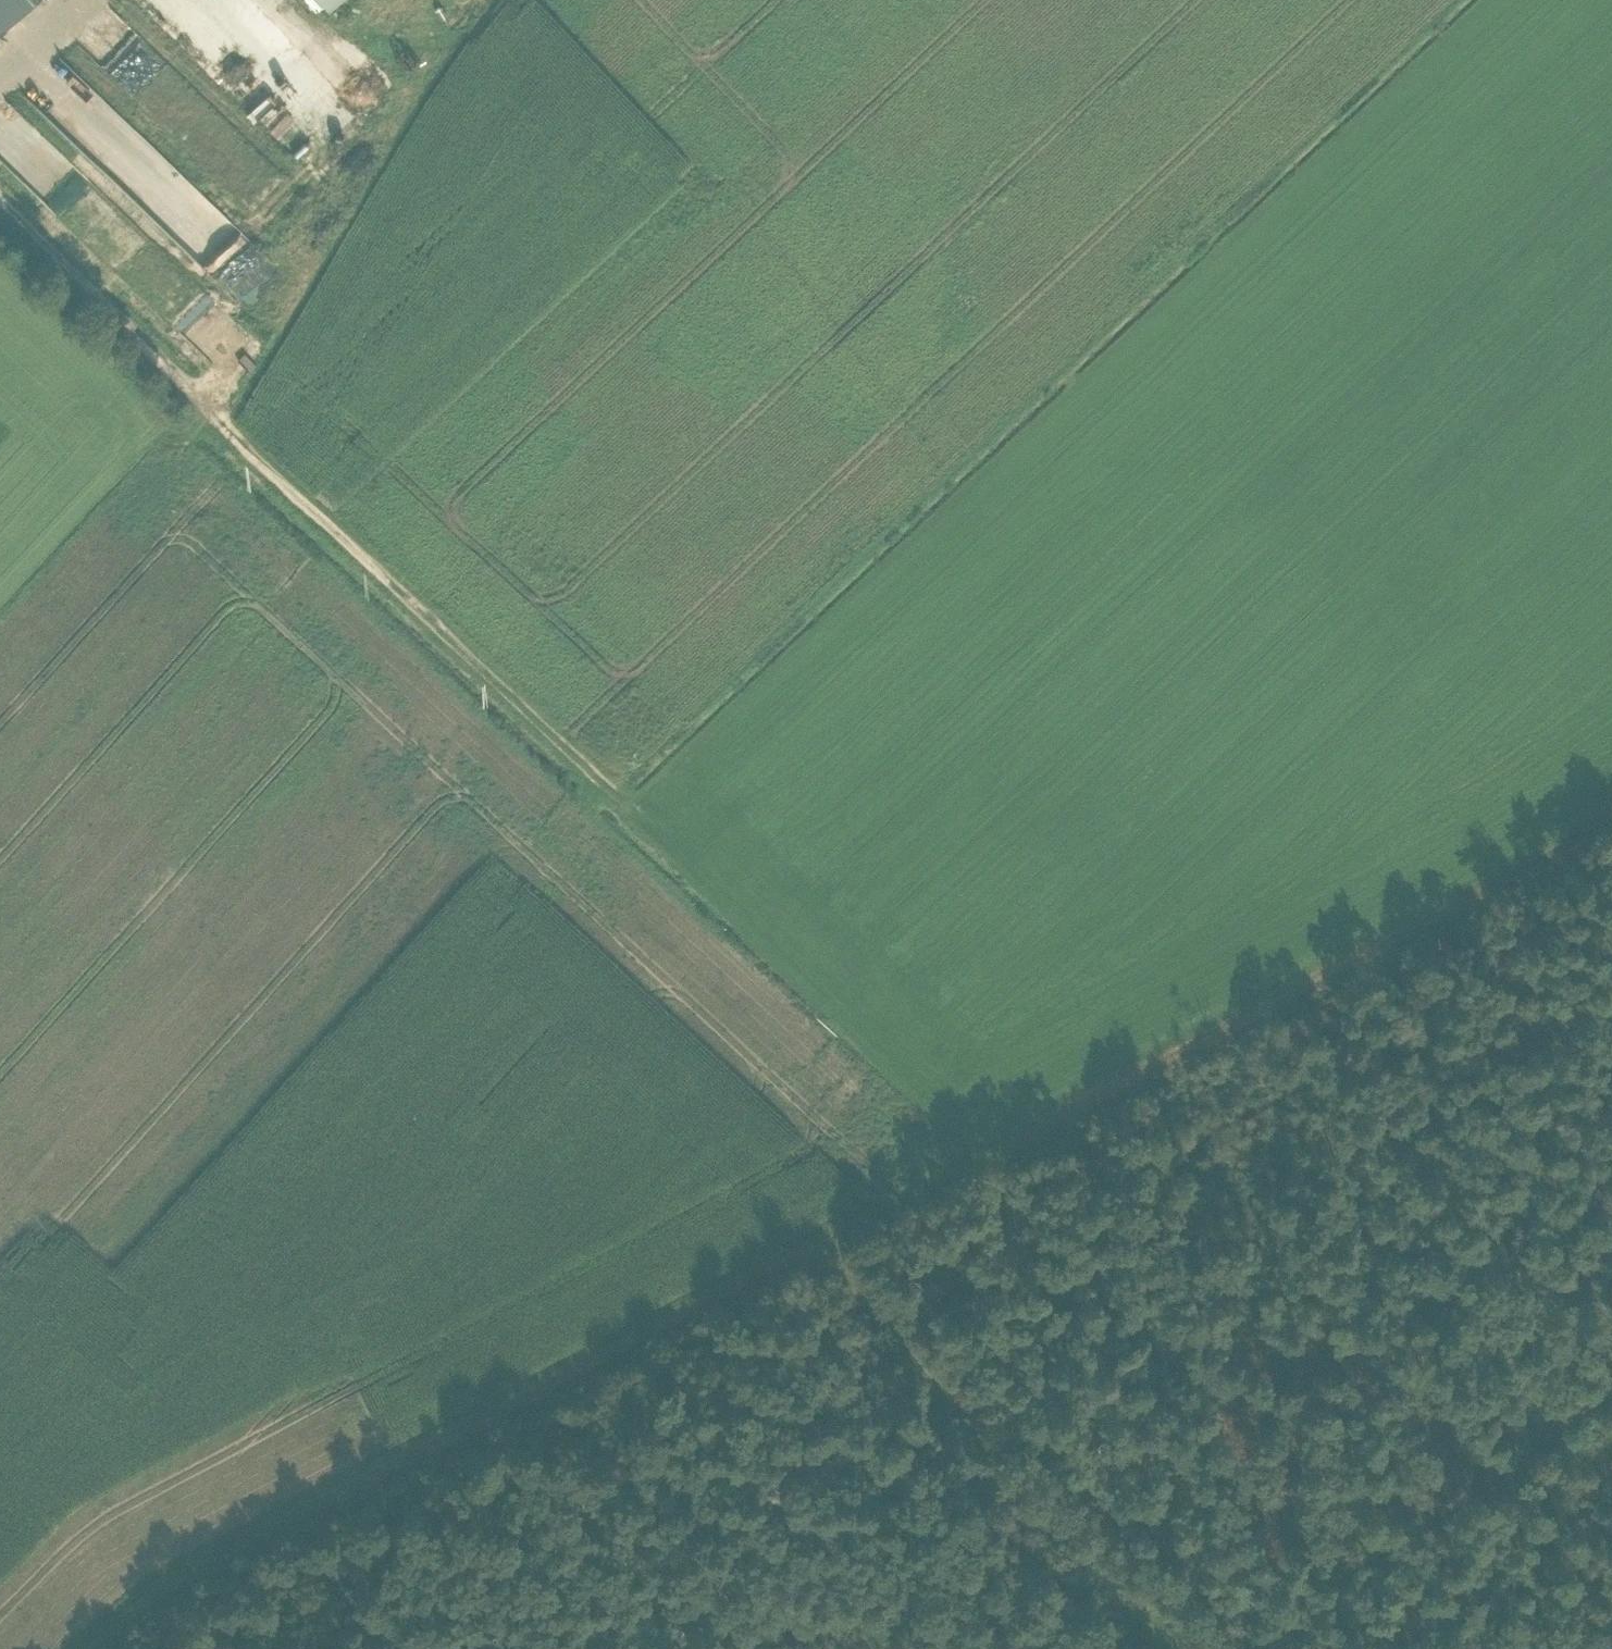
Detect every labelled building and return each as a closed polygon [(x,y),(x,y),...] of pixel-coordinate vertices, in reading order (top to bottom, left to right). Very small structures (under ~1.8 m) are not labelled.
[(32,0),(0,0),(0,30),(32,0)] [(325,8),(334,0),(317,0),(325,8)]
